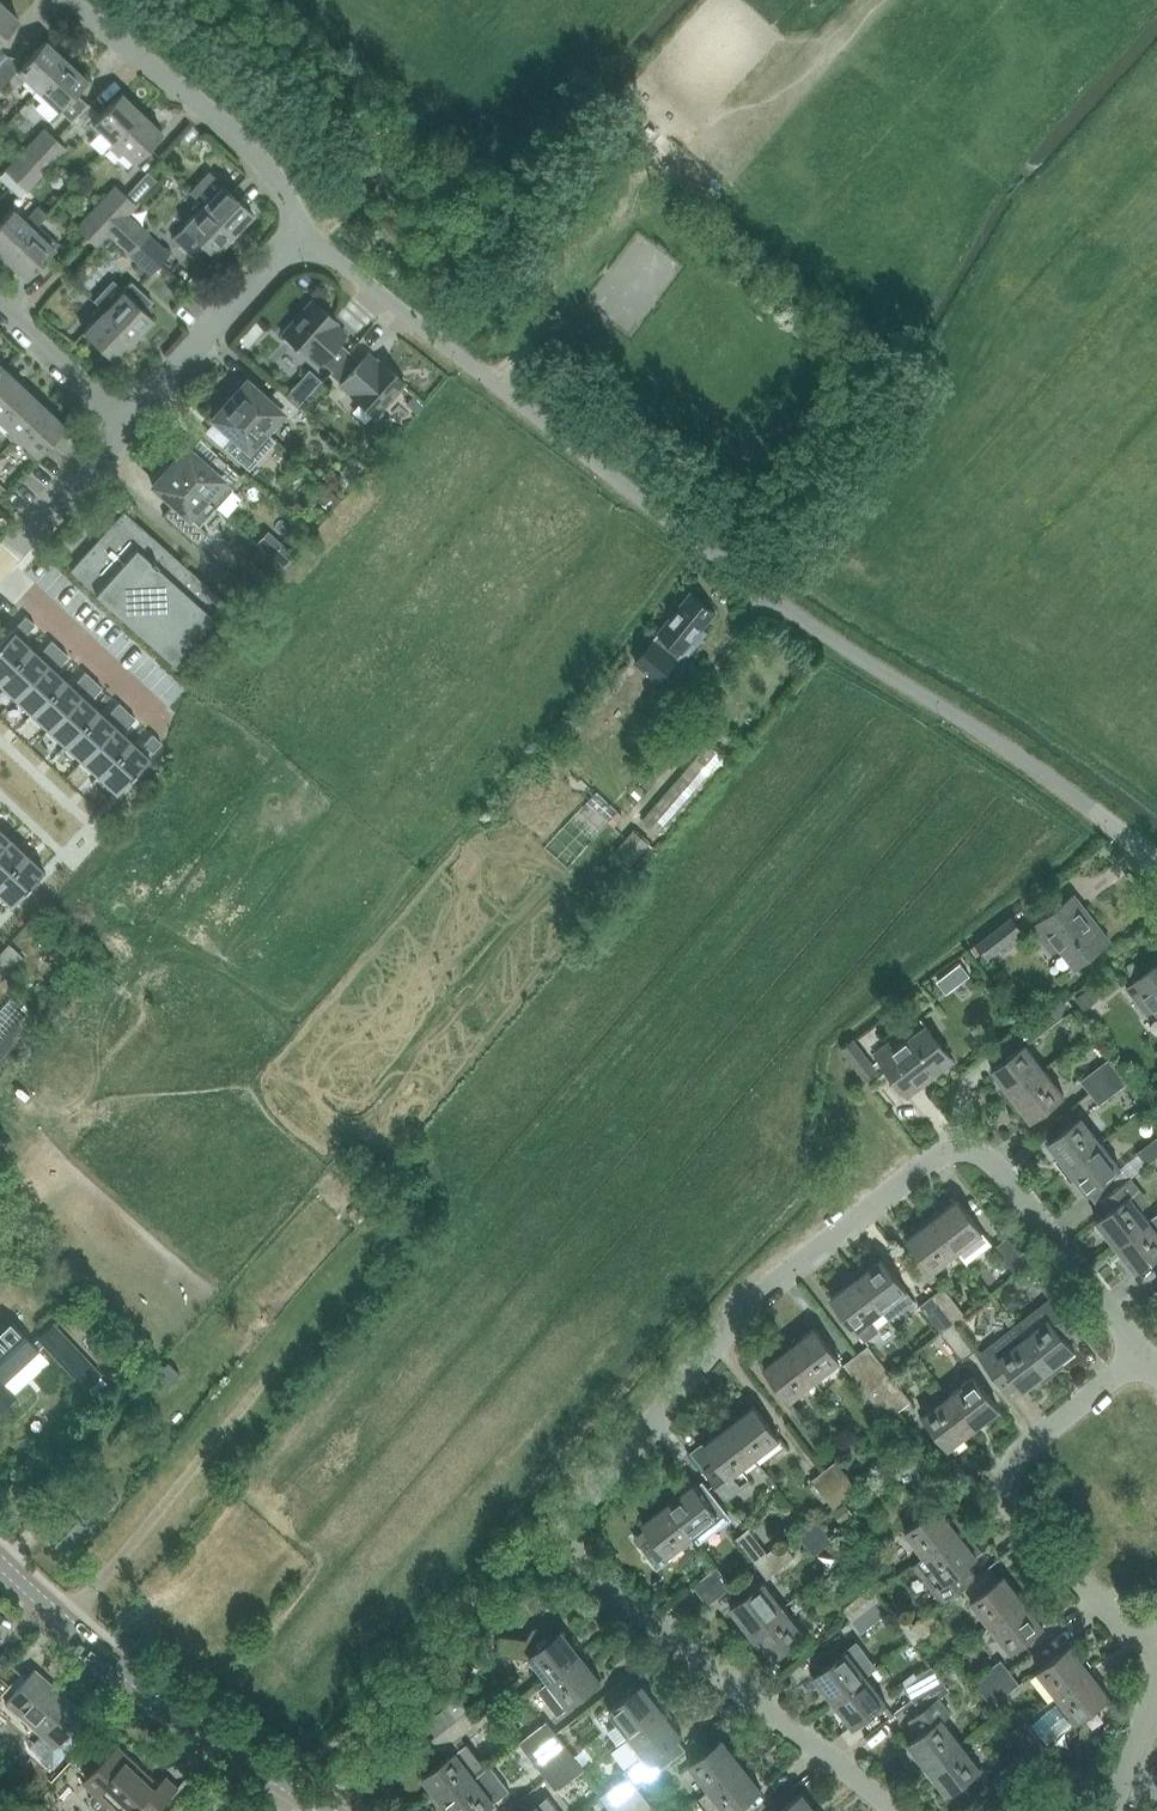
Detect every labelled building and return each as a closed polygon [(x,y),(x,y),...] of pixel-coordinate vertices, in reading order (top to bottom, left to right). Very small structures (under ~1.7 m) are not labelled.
[(18,19),(0,2),(0,38),(18,19)] [(24,78),(36,89),(37,89),(66,59),(45,40),(13,74),(21,81),(24,78)] [(37,89),(36,89),(32,93),(40,101),(35,106),(49,119),(86,79),(66,59),(37,89)] [(99,130),(111,141),(112,142),(141,112),(121,92),(91,122),(92,123),(89,126),(96,133),(99,130)] [(112,142),(111,141),(107,146),(119,157),(123,152),(133,161),(162,131),(141,112),(112,142)] [(45,128),(25,148),(26,148),(36,158),(55,138),(45,128)] [(55,138),(36,158),(47,168),(66,147),(55,138)] [(5,170),(16,180),(36,158),(26,148),(25,148),(5,170)] [(36,158),(16,180),(26,189),(47,168),(36,158)] [(199,200),(232,232),(252,212),(210,172),(191,192),(199,200)] [(146,173),(126,194),(127,195),(136,203),(157,182),(146,173)] [(115,183),(95,205),(107,216),(127,195),(126,194),(115,183)] [(127,195),(107,216),(118,225),(128,214),(137,204),(136,203),(127,195)] [(182,225),(172,236),(191,254),(202,243),(213,253),(232,232),(199,200),(191,209),(195,212),(182,225)] [(37,204),(24,217),(34,226),(47,213),(37,204)] [(95,205),(75,225),(88,237),(107,216),(95,205)] [(5,257),(34,226),(13,207),(0,221),(0,252),(5,257)] [(128,214),(118,225),(137,243),(148,232),(128,214)] [(107,216),(88,237),(98,247),(108,236),(118,225),(107,216)] [(118,225),(108,236),(127,254),(137,243),(118,225)] [(34,226),(5,257),(26,276),(58,242),(49,234),(46,238),(34,226)] [(148,232),(137,243),(160,264),(170,253),(148,232)] [(137,243),(127,254),(149,275),(160,264),(137,243)] [(130,280),(102,310),(133,338),(152,317),(144,309),(152,300),(130,280)] [(282,333),(318,364),(321,361),(332,371),(349,351),(338,342),(345,334),(330,320),(332,317),(312,299),(282,333)] [(96,316),(83,331),(113,359),(133,338),(102,310),(98,306),(92,313),(96,316)] [(332,371),(329,373),(340,383),(339,384),(375,416),(405,382),(385,364),(383,367),(367,353),(359,361),(349,351),(332,371)] [(25,388),(5,369),(0,374),(0,414),(25,388)] [(308,369),(301,377),(313,388),(320,379),(308,369)] [(240,380),(226,396),(265,430),(281,412),(289,419),(299,408),(277,387),(267,398),(246,379),(243,383),(240,380)] [(16,436),(44,406),(25,388),(0,414),(0,421),(8,429),(5,433),(12,440),(16,436)] [(412,394),(406,401),(418,411),(424,404),(412,394)] [(226,396),(212,412),(215,414),(212,418),(233,436),(223,447),(246,468),(248,470),(275,440),(265,430),(226,396)] [(44,406),(16,436),(28,448),(25,451),(32,459),(64,424),(44,406)] [(180,447),(166,463),(215,507),(231,488),(229,486),(239,474),(216,453),(207,464),(186,446),(183,449),(180,447)] [(166,463),(152,479),(155,481),(152,485),(173,503),(163,514),(197,544),(207,532),(199,525),(215,507),(166,463)] [(323,497),(319,501),(332,512),(340,502),(326,490),(322,496),(323,497)] [(70,569),(108,603),(131,624),(172,662),(225,602),(167,550),(123,511),(115,520),(104,532),(97,540),(70,569)] [(259,546),(249,558),(272,579),(283,567),(269,555),(259,546)] [(276,548),(269,555),(283,567),(289,560),(276,548)] [(655,638),(635,663),(659,682),(679,657),(683,660),(687,656),(698,642),(693,639),(715,612),(691,593),(659,633),(655,638)] [(24,615),(15,625),(25,634),(34,624),(24,615)] [(34,624),(25,634),(35,643),(44,634),(34,624)] [(0,643),(0,678),(31,645),(13,629),(0,643)] [(50,639),(41,649),(50,657),(59,647),(50,639)] [(0,678),(0,684),(14,697),(47,661),(31,645),(0,678)] [(59,647),(50,657),(58,664),(67,655),(59,647)] [(47,661),(14,697),(30,712),(64,677),(47,661)] [(84,671),(75,680),(84,688),(93,679),(84,671)] [(64,677),(30,712),(47,728),(81,693),(64,677)] [(93,679),(84,688),(92,695),(101,686),(93,679)] [(81,693),(47,728),(64,744),(98,708),(81,693)] [(118,702),(109,712),(118,720),(126,710),(118,702)] [(98,708),(64,744),(81,760),(114,724),(98,708)] [(126,710),(118,720),(126,727),(134,718),(126,710)] [(114,724),(81,760),(97,775),(131,740),(114,724)] [(161,742),(152,733),(143,743),(152,752),(161,742)] [(131,740),(97,775),(115,792),(148,756),(131,740)] [(648,811),(648,812),(642,819),(658,834),(697,789),(700,792),(716,773),(696,756),(648,811)] [(8,837),(0,829),(0,846),(8,837)] [(0,846),(0,879),(25,853),(8,837),(0,846)] [(0,879),(0,896),(9,904),(42,869),(25,853),(0,879)] [(1074,895),(1031,929),(1051,954),(1059,948),(1074,968),(1110,940),(1074,895)] [(976,945),(987,958),(1021,930),(1011,917),(976,945)] [(23,957),(9,943),(0,953),(0,981),(23,957)] [(960,963),(938,980),(947,992),(969,974),(960,963)] [(1126,990),(1146,1016),(1154,1010),(1156,1014),(1156,966),(1126,990)] [(1074,998),(1083,1009),(1098,996),(1089,985),(1074,998)] [(15,993),(0,1010),(0,1058),(39,1014),(15,993)] [(1062,998),(1029,1023),(1038,1035),(1071,1010),(1062,998)] [(875,1052),(896,1079),(908,1095),(953,1060),(926,1024),(906,1040),(900,1033),(875,1052)] [(839,1045),(865,1078),(876,1070),(852,1039),(839,1045)] [(1002,1086),(1009,1097),(1046,1069),(1026,1044),(993,1069),(1005,1084),(1002,1086)] [(1081,1080),(1090,1092),(1119,1070),(1109,1057),(1081,1080)] [(1046,1069),(1009,1097),(1017,1107),(1020,1105),(1031,1120),(1064,1094),(1046,1069)] [(1119,1070),(1090,1092),(1099,1104),(1128,1081),(1119,1070)] [(1057,1158),(1065,1169),(1101,1141),(1082,1116),(1049,1142),(1060,1156),(1057,1158)] [(1146,1165),(1156,1156),(1156,1137),(1136,1152),(1146,1165)] [(1101,1141),(1065,1169),(1073,1179),(1076,1177),(1087,1192),(1120,1167),(1101,1141)] [(1108,1212),(1097,1220),(1109,1235),(1106,1238),(1114,1248),(1150,1221),(1141,1209),(1130,1196),(1138,1189),(1129,1178),(1118,1186),(1100,1200),(1108,1212)] [(940,1208),(930,1216),(959,1252),(967,1262),(990,1244),(982,1234),(984,1233),(957,1199),(942,1211),(940,1208)] [(1114,1248),(1122,1258),(1125,1256),(1136,1271),(1156,1254),(1156,1215),(1150,1221),(1114,1248)] [(959,1252),(930,1216),(920,1224),(922,1226),(907,1238),(933,1272),(959,1252)] [(995,1246),(1017,1275),(1029,1266),(1008,1237),(995,1246)] [(1020,1253),(1038,1276),(1049,1267),(1032,1244),(1020,1253)] [(865,1266),(855,1274),(883,1310),(908,1291),(882,1258),(868,1269),(865,1266)] [(883,1310),(855,1274),(845,1282),(847,1285),(832,1296),(866,1340),(878,1331),(870,1320),(883,1310)] [(944,1286),(933,1295),(954,1322),(966,1313),(944,1286)] [(921,1305),(942,1331),(954,1322),(933,1295),(921,1305)] [(1027,1316),(1015,1325),(1049,1369),(1051,1371),(1062,1363),(1060,1360),(1074,1349),(1065,1338),(1078,1328),(1053,1296),(1027,1316)] [(8,1317),(0,1324),(0,1409),(13,1396),(1,1383),(38,1348),(39,1349),(44,1344),(85,1389),(102,1374),(53,1322),(32,1342),(8,1317)] [(954,1322),(942,1331),(963,1359),(975,1350),(954,1322)] [(1015,1326),(978,1354),(1005,1389),(1017,1379),(1024,1389),(1039,1377),(1041,1380),(1051,1371),(1049,1369),(1015,1325),(1015,1326)] [(797,1336),(787,1344),(814,1381),(840,1361),(815,1328),(800,1340),(797,1336)] [(814,1381),(787,1344),(776,1352),(779,1356),(764,1367),(789,1400),(814,1381)] [(868,1344),(856,1354),(877,1381),(889,1372),(868,1344)] [(844,1363),(865,1390),(877,1381),(856,1354),(844,1363)] [(167,1362),(149,1382),(160,1393),(179,1373),(167,1362)] [(889,1372),(877,1381),(898,1408),(910,1399),(889,1372)] [(973,1375),(948,1395),(976,1431),(986,1423),(984,1420),(998,1408),(973,1375)] [(877,1381),(865,1390),(886,1417),(898,1408),(877,1381)] [(976,1431),(948,1395),(923,1415),(949,1447),(963,1436),(965,1439),(976,1431)] [(736,1414),(726,1422),(754,1459),(780,1439),(754,1405),(739,1417),(736,1414)] [(754,1459),(726,1422),(716,1429),(718,1432),(703,1444),(716,1461),(705,1469),(727,1499),(751,1481),(742,1468),(754,1459)] [(836,1459),(824,1469),(846,1497),(858,1488),(836,1459)] [(846,1497),(824,1469),(812,1478),(834,1506),(846,1497)] [(676,1492),(666,1500),(694,1536),(719,1517),(693,1483),(678,1495),(676,1492)] [(694,1536),(666,1500),(656,1508),(658,1511),(643,1522),(654,1536),(641,1546),(657,1567),(669,1557),(668,1556),(694,1536)] [(844,1503),(834,1511),(841,1521),(852,1513),(844,1503)] [(905,1531),(924,1556),(960,1529),(952,1518),(949,1521),(938,1506),(905,1531)] [(820,1523),(801,1537),(814,1554),(832,1539),(820,1523)] [(924,1556),(913,1565),(921,1576),(941,1603),(975,1577),(966,1565),(977,1556),(982,1552),(963,1526),(960,1529),(924,1556)] [(736,1537),(758,1565),(770,1556),(749,1528),(736,1537)] [(783,1546),(770,1556),(758,1565),(767,1577),(795,1556),(785,1543),(782,1546),(783,1546)] [(694,1585),(708,1603),(732,1585),(718,1566),(694,1585)] [(971,1600),(990,1626),(1026,1598),(1018,1588),(1015,1590),(1003,1575),(971,1600)] [(731,1607),(751,1632),(784,1606),(764,1581),(731,1607)] [(843,1607),(852,1619),(880,1597),(871,1585),(843,1607)] [(880,1597),(852,1619),(862,1631),(890,1610),(880,1597)] [(897,1619),(906,1631),(934,1609),(925,1597),(897,1619)] [(1026,1598),(990,1626),(1010,1651),(1043,1626),(1030,1610),(1033,1608),(1026,1598)] [(784,1606),(751,1632),(748,1634),(755,1644),(758,1642),(770,1657),(803,1631),(784,1606)] [(934,1609),(906,1631),(915,1643),(944,1621),(934,1609)] [(500,1635),(497,1651),(530,1655),(549,1680),(585,1652),(577,1642),(575,1644),(563,1629),(558,1633),(546,1625),(532,1628),(526,1638),(500,1635)] [(847,1650),(814,1676),(826,1691),(823,1693),(831,1703),(867,1675),(874,1670),(854,1645),(847,1650)] [(1037,1670),(1057,1695),(1093,1667),(1085,1657),(1082,1660),(1070,1645),(1037,1670)] [(585,1652),(549,1680),(537,1689),(556,1714),(602,1679),(590,1664),(593,1662),(585,1652)] [(974,1680),(983,1692),(1010,1671),(1001,1659),(974,1680)] [(903,1687),(912,1699),(941,1677),(932,1665),(903,1687)] [(1093,1667),(1057,1695),(1076,1720),(1109,1695),(1098,1680),(1101,1677),(1093,1667)] [(7,1703),(54,1746),(83,1714),(36,1671),(7,1703)] [(1010,1671),(983,1692),(992,1705),(1020,1684),(1010,1671)] [(867,1675),(831,1703),(839,1713),(842,1711),(853,1726),(886,1700),(867,1675)] [(912,1699),(920,1709),(922,1711),(940,1697),(950,1689),(941,1677),(912,1699)] [(617,1744),(629,1735),(664,1708),(657,1697),(654,1700),(642,1685),(609,1710),(618,1723),(608,1731),(617,1744)] [(908,1719),(920,1734),(942,1717),(943,1718),(952,1711),(940,1697),(922,1711),(920,1709),(908,1719)] [(989,1702),(982,1708),(989,1718),(997,1712),(989,1702)] [(457,1720),(432,1739),(441,1751),(447,1758),(466,1743),(460,1736),(481,1720),(472,1708),(471,1708),(457,1720)] [(644,1755),(624,1770),(627,1774),(637,1787),(685,1749),(676,1737),(680,1735),(669,1720),(672,1718),(664,1708),(629,1735),(634,1743),(644,1755)] [(917,1760),(925,1770),(961,1742),(943,1718),(942,1717),(920,1734),(909,1743),(920,1758),(917,1760)] [(526,1750),(529,1753),(556,1732),(547,1720),(519,1742),(526,1750)] [(1012,1730),(1027,1750),(1033,1758),(1045,1749),(1024,1721),(1012,1730)] [(529,1753),(538,1765),(565,1744),(556,1732),(529,1753)] [(705,1785),(708,1789),(744,1762),(736,1752),(733,1754),(722,1739),(689,1764),(705,1785)] [(439,1803),(476,1775),(487,1767),(467,1742),(466,1743),(447,1758),(423,1776),(435,1791),(432,1793),(439,1803)] [(519,1742),(508,1750),(515,1759),(526,1750),(519,1742)] [(961,1742),(925,1770),(933,1780),(936,1778),(948,1793),(981,1767),(961,1742)] [(538,1765),(548,1778),(575,1757),(565,1744),(538,1765)] [(90,1807),(94,1810),(104,1810),(108,1806),(114,1810),(135,1810),(136,1810),(138,1810),(157,1810),(179,1787),(167,1775),(160,1783),(118,1745),(83,1783),(95,1793),(90,1799),(89,1803),(90,1807)] [(1036,1762),(1033,1758),(1027,1750),(999,1772),(1008,1784),(1036,1762)] [(575,1757),(548,1778),(557,1790),(585,1769),(575,1757)] [(708,1789),(697,1797),(708,1810),(731,1810),(760,1789),(749,1775),(752,1772),(744,1762),(708,1789)] [(439,1803),(445,1810),(481,1810),(496,1800),(509,1790),(490,1765),(487,1767),(476,1775),(439,1803)] [(600,1796),(609,1807),(637,1787),(627,1774),(600,1796)] [(612,1810),(630,1810),(646,1798),(637,1787),(609,1807),(612,1810)] [(817,1806),(814,1808),(803,1793),(779,1810),(821,1810),(817,1806)] [(656,1810),(646,1798),(630,1810),(655,1810),(656,1810)]
